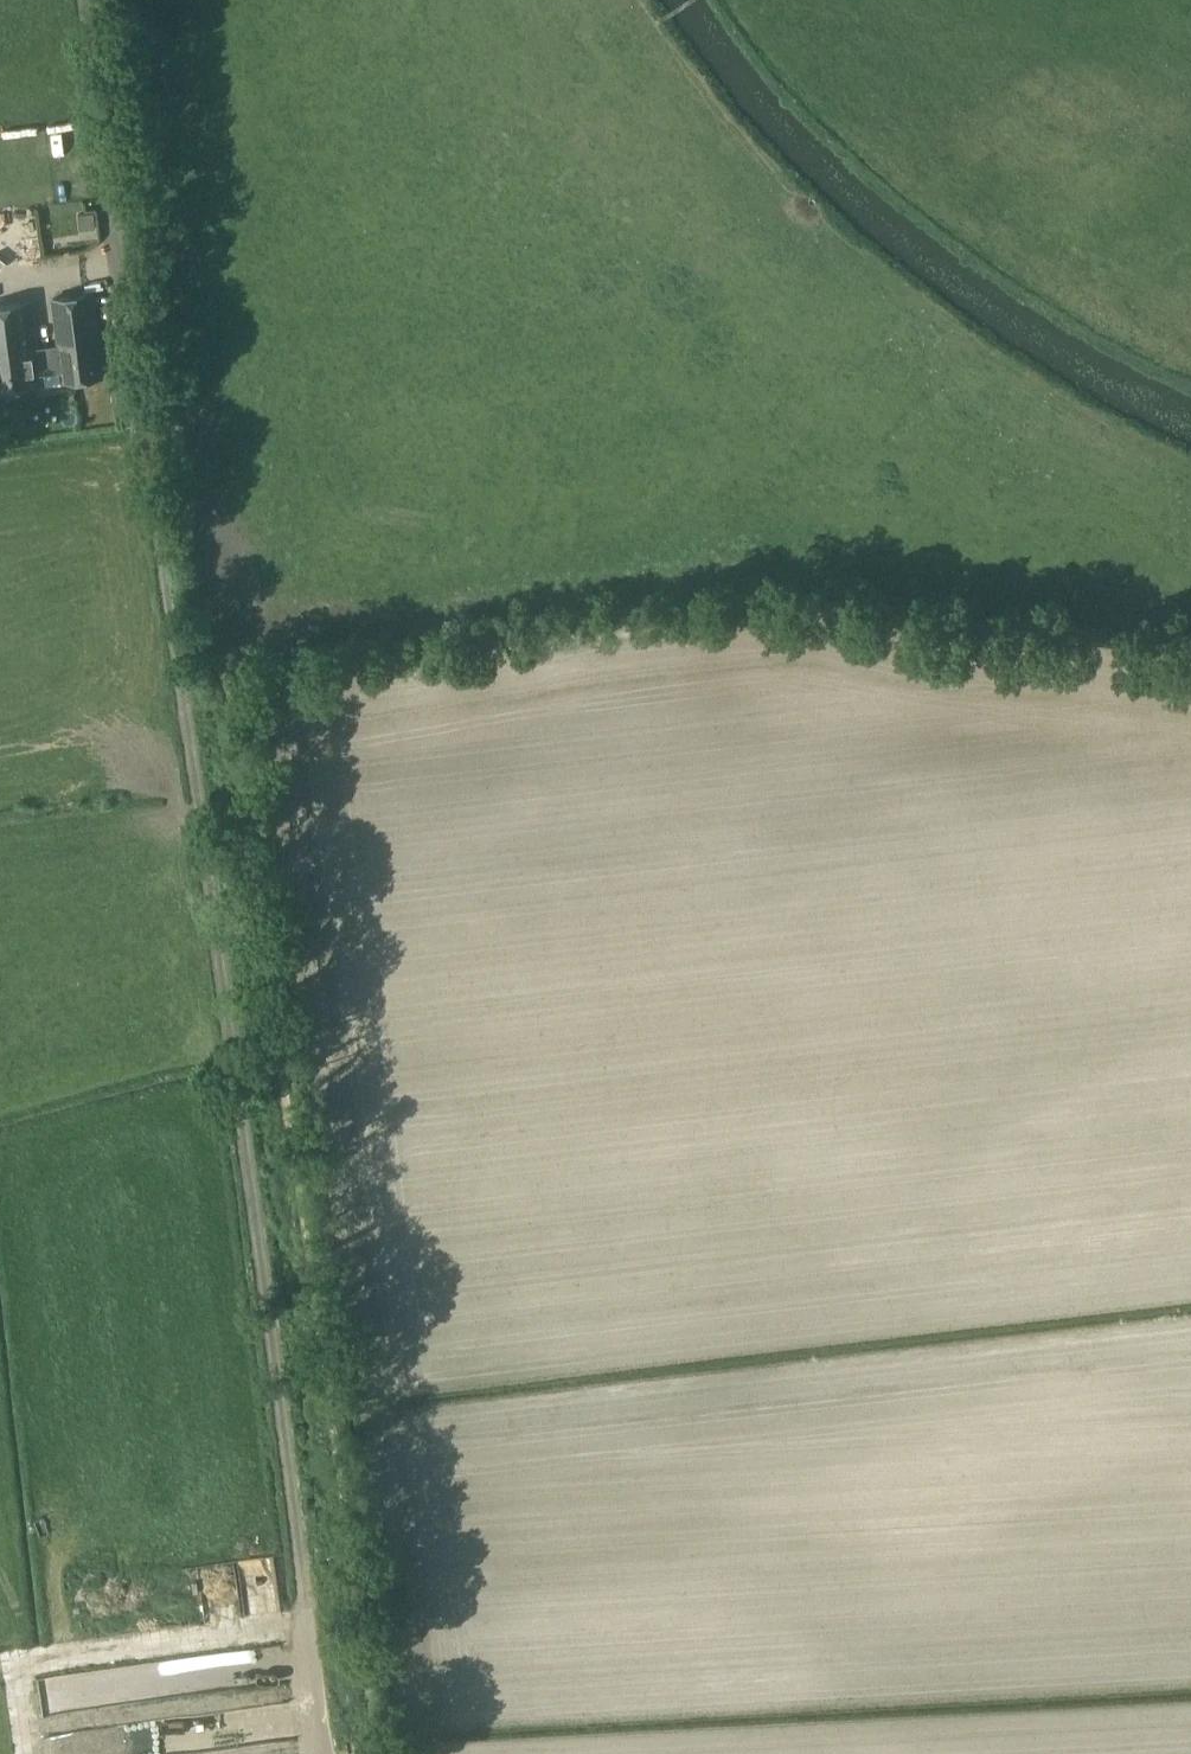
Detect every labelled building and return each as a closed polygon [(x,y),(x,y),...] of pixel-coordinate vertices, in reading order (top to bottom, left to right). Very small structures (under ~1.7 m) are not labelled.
[(92,294),(92,293),(51,297),(56,345),(37,347),(31,300),(0,304),(0,388),(41,382),(40,373),(60,370),(61,381),(85,378),(103,376),(101,365),(92,294)] [(278,1639),(153,1654),(157,1683),(282,1668),(278,1639)]
